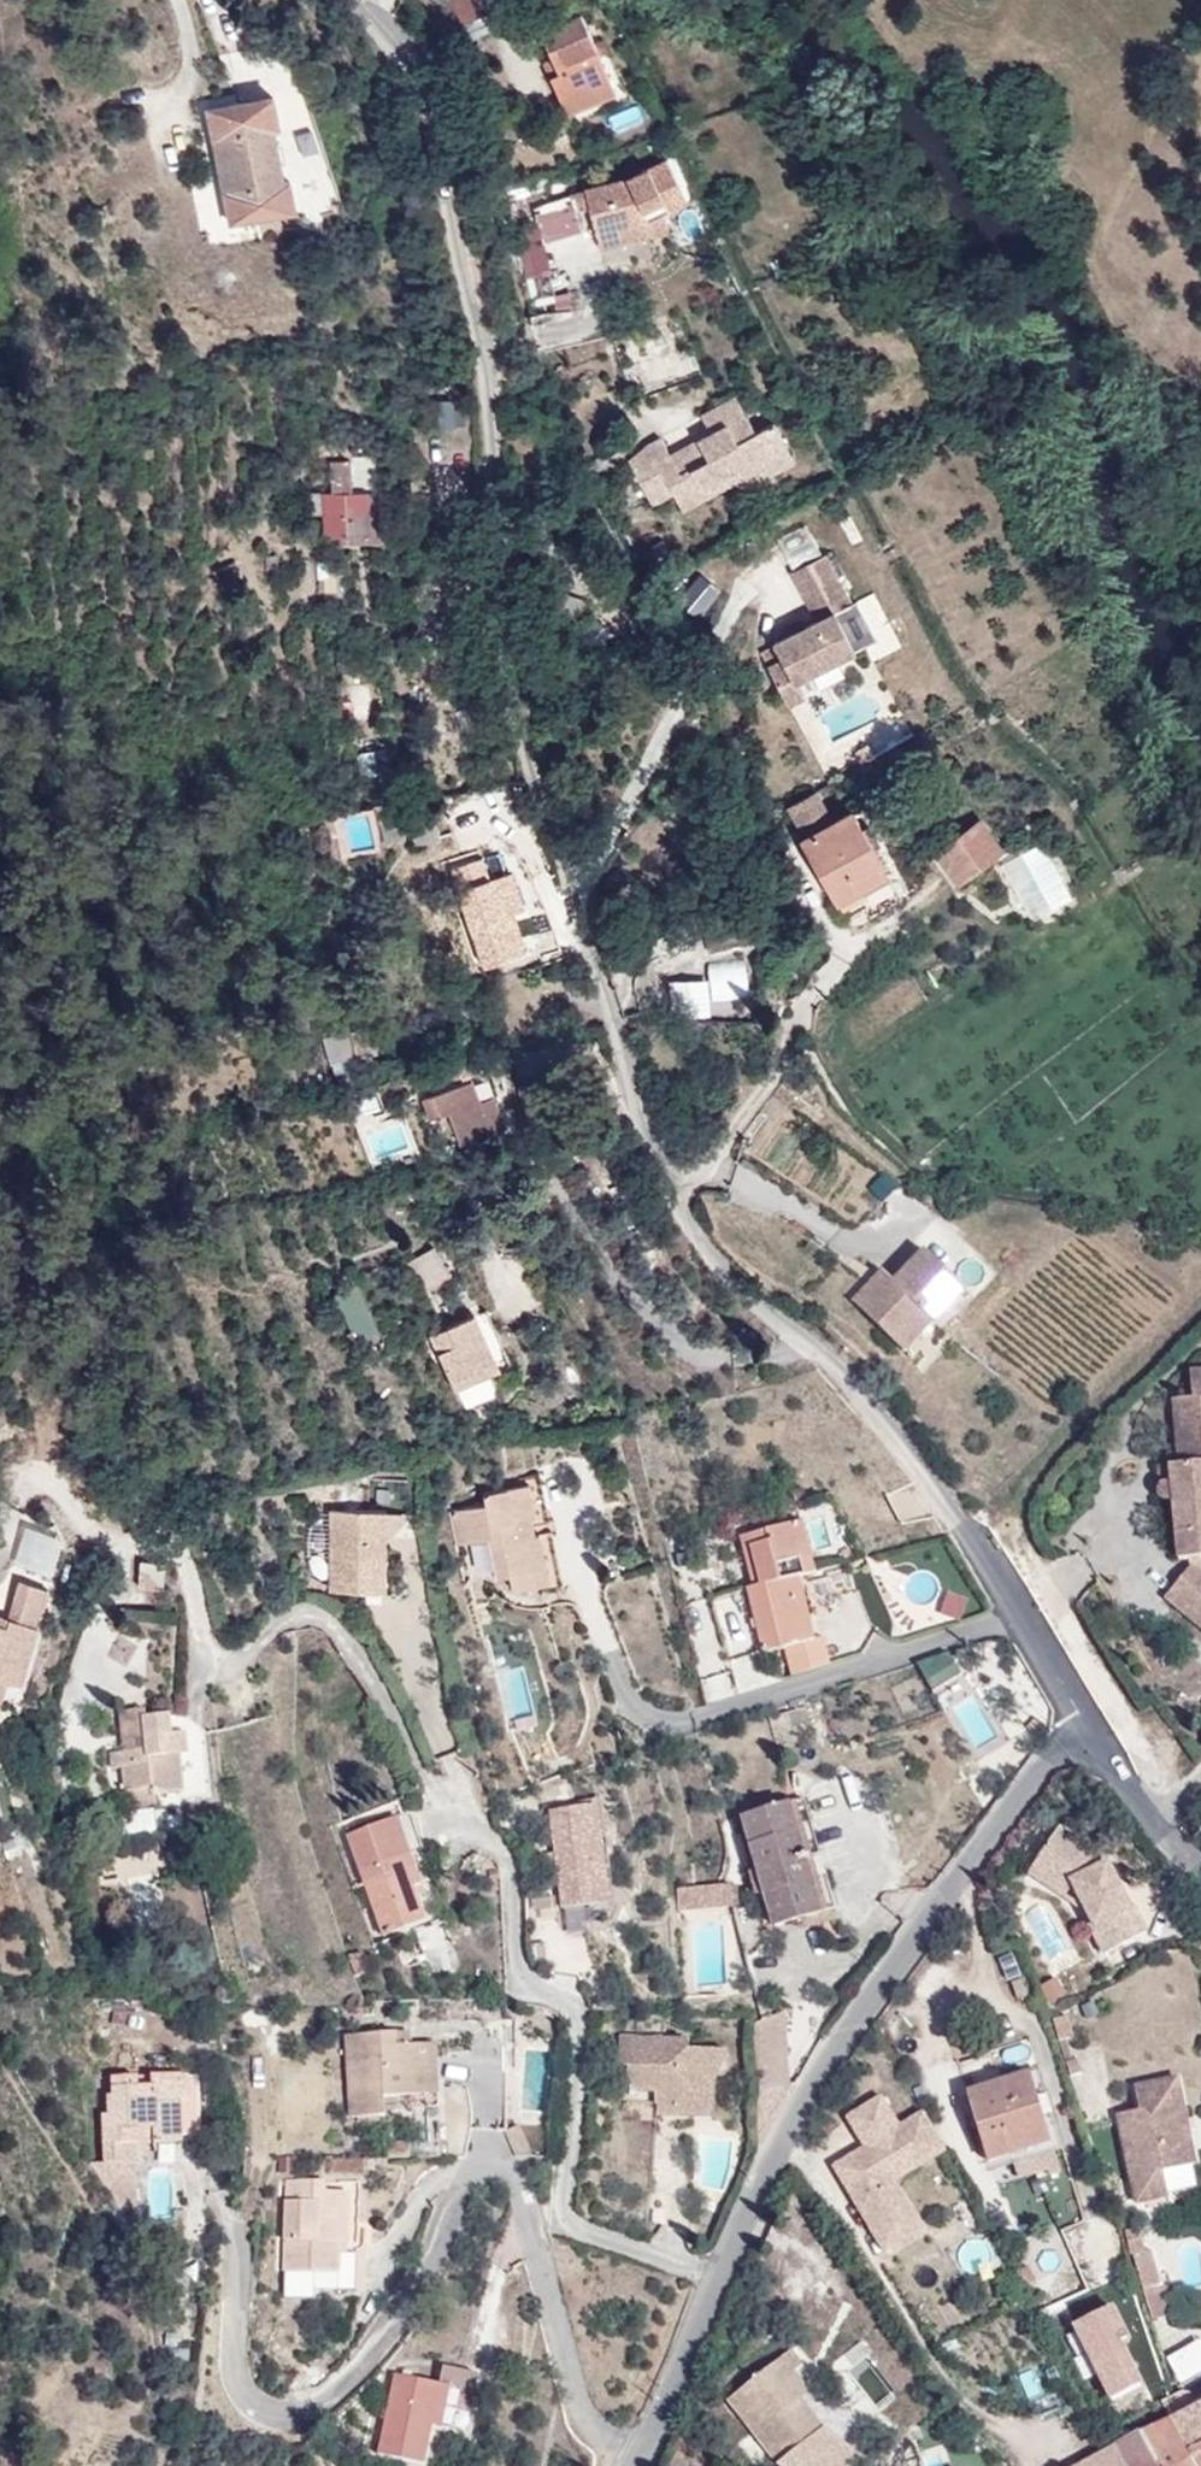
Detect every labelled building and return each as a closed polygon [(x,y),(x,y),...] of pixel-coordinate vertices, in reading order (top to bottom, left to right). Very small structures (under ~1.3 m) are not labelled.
[(617,95),(583,12),(544,28),(562,73),(553,77),(569,116),(617,95)] [(232,222),(296,209),(291,179),(284,181),(273,126),(279,125),(274,96),(210,108),(232,222)] [(587,188),(598,237),(625,230),(650,224),(649,219),(687,201),(666,156),(634,171),(587,188)] [(531,205),(542,246),(584,235),(573,194),(531,205)] [(625,230),(598,237),(602,249),(629,242),(625,230)] [(571,311),(568,287),(539,291),(542,314),(571,311)] [(711,433),(699,440),(706,456),(680,470),(671,455),(662,437),(650,443),(631,461),(648,495),(668,483),(674,494),(680,505),(734,476),(738,483),(743,490),(797,461),(775,422),(756,432),(737,396),(701,414),(711,433)] [(706,456),(699,440),(671,455),(680,470),(706,456)] [(321,492),(323,514),(324,545),(382,542),(376,456),(351,457),(352,490),(321,492)] [(684,512),(738,483),(734,476),(680,505),(684,512)] [(668,483),(648,495),(654,505),(674,494),(668,483)] [(305,515),(323,514),(321,492),(304,493),(305,515)] [(796,682),(856,652),(837,614),(853,605),(826,552),(789,572),(814,620),(773,641),(781,657),(765,666),(787,709),(805,699),(796,682)] [(801,829),(833,814),(820,788),(789,803),(801,829)] [(888,876),(853,812),(804,839),(838,903),(888,876)] [(936,853),(958,886),(959,886),(1006,850),(982,819),(936,853)] [(455,878),(483,961),(502,955),(504,961),(527,952),(514,915),(530,909),(517,874),(486,885),(480,869),(455,878)] [(705,916),(712,947),(754,938),(748,908),(705,916)] [(540,958),(568,948),(560,923),(532,933),(540,958)] [(502,955),(483,961),(486,970),(505,963),(504,961),(502,955)] [(713,1012),(711,976),(674,978),(676,1014),(713,1012)] [(659,1002),(654,985),(637,988),(641,1006),(659,1002)] [(376,1049),(370,1028),(351,1033),(351,1031),(326,1038),(334,1066),(327,1069),(331,1084),(348,1079),(344,1062),(357,1058),(357,1055),(376,1049)] [(494,1133),(481,1101),(473,1081),(424,1100),(432,1120),(449,1113),(462,1145),(494,1133)] [(494,1096),(481,1101),(494,1133),(506,1127),(494,1096)] [(442,1282),(452,1275),(438,1252),(412,1269),(426,1292),(431,1288),(435,1294),(445,1287),(442,1282)] [(855,1302),(895,1342),(924,1315),(932,1323),(935,1326),(968,1292),(927,1253),(896,1285),(884,1273),(855,1302)] [(474,1315),(498,1370),(509,1366),(485,1310),(474,1315)] [(489,1374),(498,1370),(474,1315),(430,1334),(454,1389),(456,1388),(489,1374)] [(924,1315),(895,1342),(904,1351),(932,1323),(924,1315)] [(1176,1565),(1200,1562),(1200,1372),(1190,1373),(1192,1400),(1172,1401),(1178,1468),(1168,1469),(1176,1565)] [(489,1374),(456,1388),(466,1408),(494,1395),(489,1374)] [(524,1519),(532,1518),(536,1517),(529,1484),(486,1493),(488,1504),(452,1511),(459,1545),(490,1538),(499,1578),(511,1575),(513,1590),(550,1582),(540,1535),(535,1536),(528,1537),(524,1519)] [(387,1510),(332,1511),(333,1592),(388,1591),(387,1510)] [(535,1536),(532,1518),(524,1519),(528,1537),(535,1536)] [(797,1577),(807,1575),(801,1549),(810,1546),(804,1522),(742,1537),(751,1574),(759,1572),(762,1586),(789,1579),(797,1577)] [(807,1575),(817,1572),(810,1546),(801,1549),(807,1575)] [(164,1564),(143,1561),(141,1585),(163,1589),(164,1564)] [(1193,1568),(1163,1602),(1200,1632),(1200,1575),(1193,1568)] [(799,1617),(807,1616),(797,1577),(789,1579),(799,1617)] [(791,1678),(828,1666),(821,1638),(813,1640),(807,1616),(799,1617),(789,1579),(762,1586),(749,1590),(765,1653),(784,1648),(791,1678)] [(0,1630),(0,1681),(19,1687),(47,1595),(20,1586),(8,1624),(6,1631),(0,1630)] [(6,1631),(8,1624),(0,1620),(0,1630),(6,1631)] [(129,1813),(156,1810),(155,1796),(187,1793),(187,1798),(211,1796),(207,1732),(187,1734),(186,1715),(147,1718),(147,1711),(123,1713),(126,1752),(113,1754),(114,1769),(125,1768),(128,1804),(129,1813)] [(745,1817),(760,1870),(766,1892),(776,1928),(800,1920),(803,1931),(840,1920),(805,1800),(745,1817)] [(158,1836),(156,1810),(129,1813),(128,1804),(114,1805),(117,1841),(158,1836)] [(592,1808),(553,1812),(564,1908),(604,1904),(592,1808)] [(385,1935),(427,1919),(415,1888),(423,1884),(412,1854),(424,1849),(412,1813),(350,1836),(385,1935)] [(1072,1880),(1073,1883),(1084,1904),(1081,1906),(1106,1952),(1149,1928),(1135,1903),(1132,1905),(1107,1860),(1102,1864),(1096,1852),(1057,1827),(1037,1859),(1072,1880)] [(1065,1896),(1073,1883),(1072,1880),(1037,1859),(1029,1872),(1065,1896)] [(766,1892),(760,1870),(750,1873),(756,1895),(766,1892)] [(679,1910),(733,1907),(732,1886),(678,1888),(679,1910)] [(356,1972),(368,1967),(363,1951),(350,1956),(356,1972)] [(413,2032),(400,2033),(401,2047),(413,2047),(413,2032)] [(401,2047),(400,2033),(347,2036),(352,2117),(386,2116),(385,2098),(433,2094),(430,2046),(413,2047),(401,2047)] [(659,2115),(712,2115),(714,2080),(725,2052),(690,2051),(690,2041),(622,2037),(621,2066),(629,2067),(623,2188),(654,2190),(659,2115)] [(430,2046),(433,2094),(440,2094),(438,2045),(430,2046)] [(990,2161),(1013,2154),(1020,2176),(1058,2165),(1030,2073),(969,2091),(990,2161)] [(107,2163),(128,2162),(140,2162),(140,2145),(185,2143),(183,2098),(189,2098),(189,2074),(153,2076),(153,2086),(137,2087),(138,2077),(115,2078),(116,2096),(111,2096),(111,2114),(105,2114),(107,2163)] [(1198,2163),(1182,2077),(1137,2086),(1141,2108),(1116,2113),(1133,2201),(1168,2195),(1163,2170),(1198,2163)] [(870,2146),(849,2158),(857,2172),(853,2189),(889,2251),(925,2230),(899,2185),(896,2187),(893,2182),(900,2157),(914,2149),(922,2163),(947,2148),(926,2113),(902,2127),(884,2097),(852,2116),(870,2146)] [(515,2155),(532,2155),(515,2125),(503,2132),(515,2155)] [(896,2187),(899,2185),(895,2179),(922,2163),(914,2149),(900,2157),(893,2182),(896,2187)] [(857,2172),(849,2158),(838,2165),(853,2189),(857,2172)] [(135,2174),(128,2162),(107,2163),(94,2164),(124,2210),(139,2204),(135,2174)] [(355,2291),(357,2250),(348,2249),(350,2196),(325,2195),(326,2182),(288,2180),(286,2272),(317,2272),(317,2290),(355,2291)] [(1144,2288),(1160,2282),(1150,2250),(1146,2251),(1142,2238),(1130,2242),(1144,2288)] [(366,2250),(357,2250),(355,2291),(365,2291),(366,2250)] [(1164,2281),(1160,2282),(1144,2288),(1154,2315),(1180,2306),(1174,2291),(1168,2293),(1164,2281)] [(1048,2326),(1058,2319),(1044,2297),(1035,2303),(1048,2326)] [(1116,2303),(1075,2321),(1111,2399),(1145,2383),(1124,2338),(1131,2334),(1116,2303)] [(1184,2379),(1200,2370),(1200,2341),(1172,2356),(1184,2379)] [(779,2386),(795,2373),(804,2365),(793,2350),(729,2400),(778,2464),(823,2428),(801,2399),(794,2405),(779,2386)] [(446,2410),(469,2415),(477,2375),(446,2368),(443,2386),(397,2376),(380,2454),(424,2463),(433,2425),(442,2427),(446,2410)] [(810,2391),(795,2373),(779,2386),(794,2405),(801,2399),(810,2391)] [(1163,2402),(1172,2419),(1192,2408),(1190,2403),(1189,2403),(1183,2392),(1174,2396),(1163,2402)] [(1200,2397),(1200,2395),(1183,2392),(1189,2403),(1190,2403),(1200,2397)] [(1190,2403),(1192,2408),(1200,2404),(1200,2397),(1190,2403)] [(1172,2419),(1190,2453),(1200,2447),(1200,2404),(1192,2408),(1172,2419)] [(465,2432),(469,2415),(446,2410),(442,2427),(465,2432)] [(1172,2419),(1143,2434),(1160,2465),(1197,2465),(1190,2453),(1172,2419)] [(1143,2434),(1115,2448),(1125,2465),(1160,2465),(1143,2434)] [(1190,2453),(1197,2465),(1200,2465),(1200,2447),(1190,2453)] [(1115,2448),(1096,2457),(1100,2465),(1125,2465),(1115,2448)] [(1096,2457),(1080,2465),(1100,2465),(1096,2457)]
